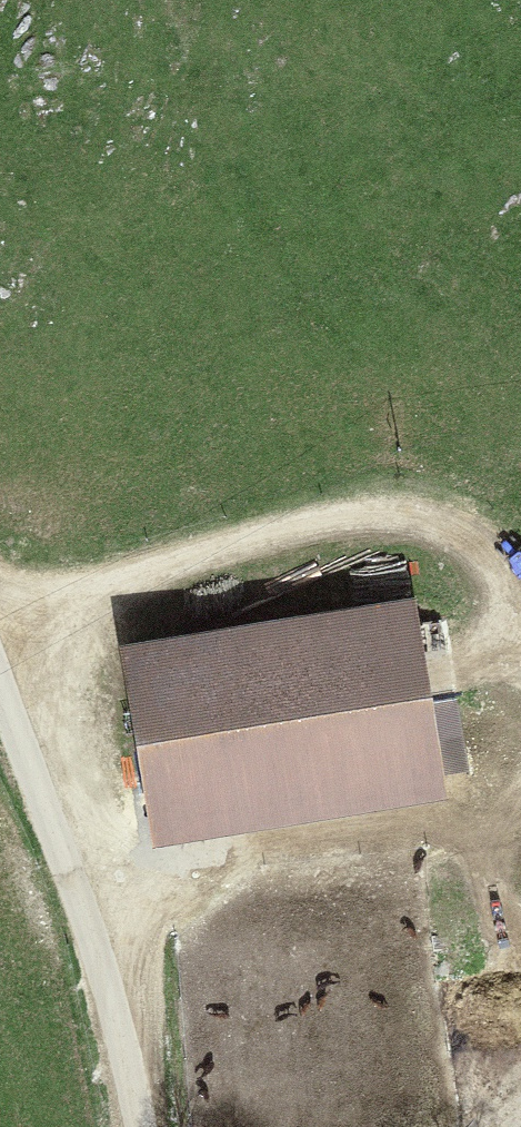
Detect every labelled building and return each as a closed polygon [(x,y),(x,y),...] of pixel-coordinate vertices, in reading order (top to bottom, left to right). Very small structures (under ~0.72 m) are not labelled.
[(146,659),(178,849),(454,803),(422,613),(146,659)]
